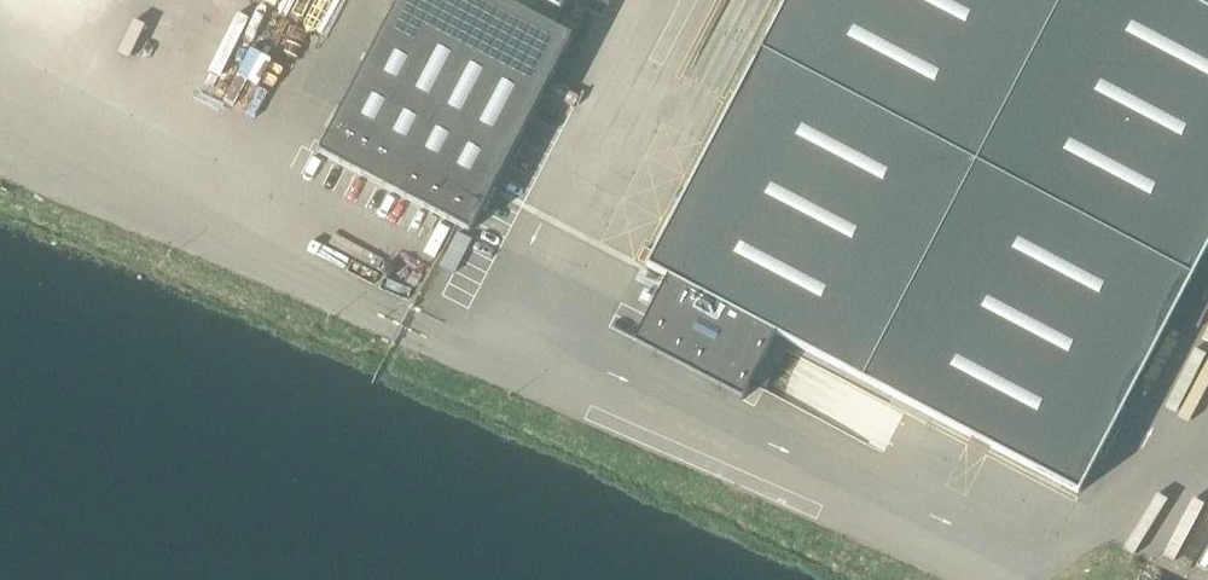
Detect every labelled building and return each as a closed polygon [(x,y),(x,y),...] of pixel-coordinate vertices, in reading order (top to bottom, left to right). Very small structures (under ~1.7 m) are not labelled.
[(317,152),(470,232),(572,36),(502,0),(396,0),(317,152)] [(559,10),(565,0),(540,0),(559,10)] [(632,343),(741,400),(775,335),(1078,494),(1207,246),(1207,10),(1188,0),(786,0),(646,267),(666,278),(632,343)]
